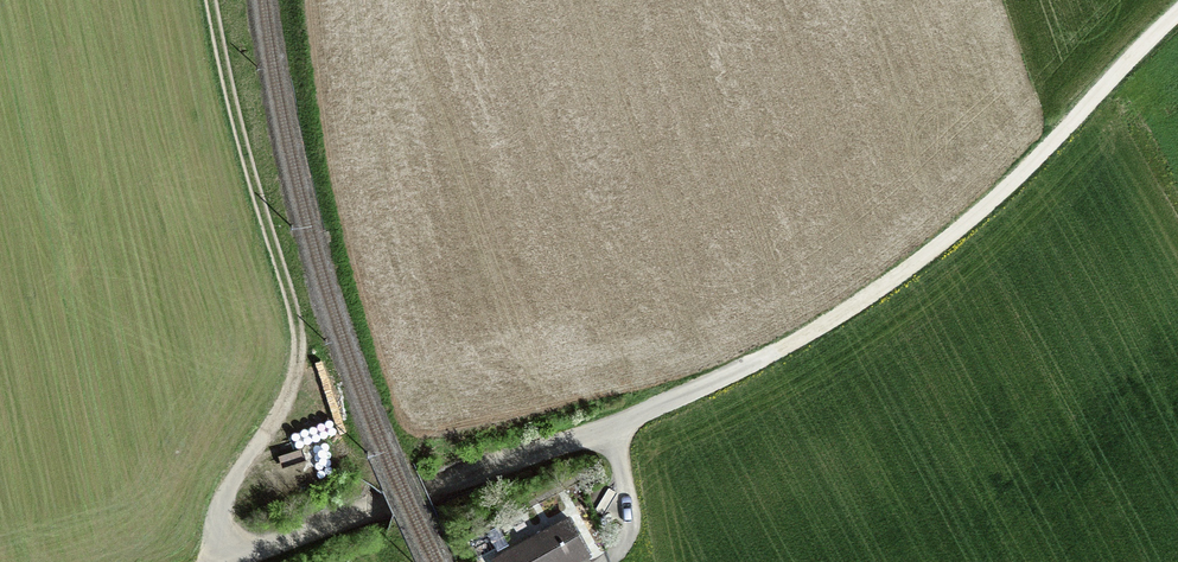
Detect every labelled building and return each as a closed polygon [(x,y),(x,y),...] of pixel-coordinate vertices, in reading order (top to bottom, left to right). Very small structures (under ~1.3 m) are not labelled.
[(309,473),(306,460),(264,468),(267,481),(309,473)] [(576,560),(592,552),(570,512),(491,555),(495,561),(577,561),(576,560)]
